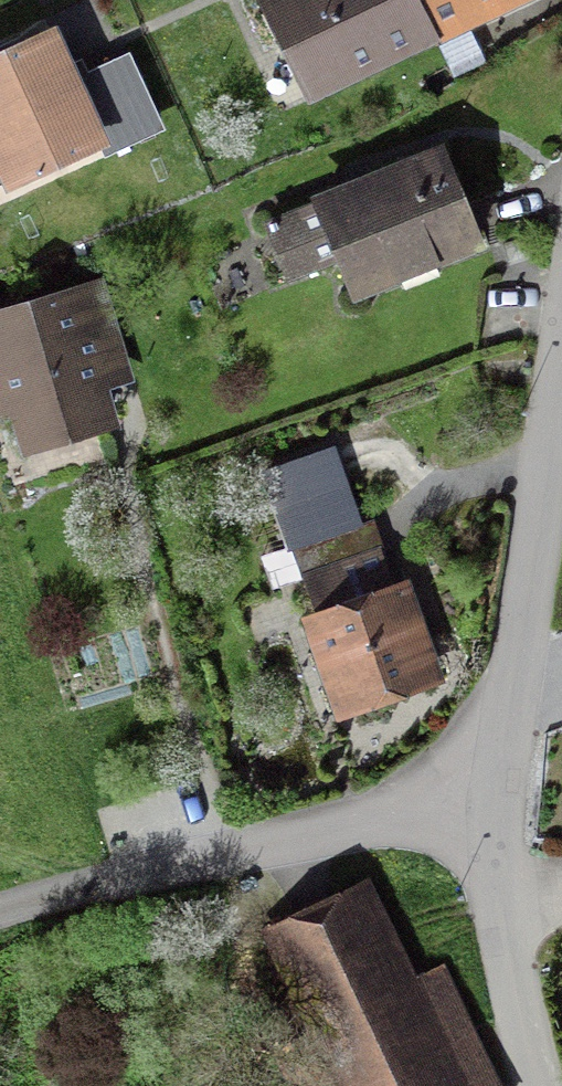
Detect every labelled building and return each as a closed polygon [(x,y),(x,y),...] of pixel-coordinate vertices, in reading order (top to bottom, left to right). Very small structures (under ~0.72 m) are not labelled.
[(255,3),(308,113),(506,19),(546,0),(261,0),(255,3)] [(112,158),(73,69),(59,36),(0,62),(0,192),(6,205),(103,162),(112,158)] [(112,158),(103,162),(105,166),(169,138),(132,56),(88,76),(83,64),(73,69),(112,158)] [(353,311),(487,259),(444,150),(308,203),(310,209),(264,227),(288,289),(337,270),(353,311)] [(25,465),(121,435),(109,396),(135,387),(103,283),(0,315),(0,419),(3,430),(13,427),(25,465)] [(411,586),(397,590),(375,526),(363,530),(337,450),(260,476),(285,552),(260,560),(272,594),(302,584),(314,621),(302,625),(336,727),(446,691),(411,586)] [(445,959),(417,972),(369,872),(263,923),(319,1039),(276,1060),(289,1085),(506,1085),(445,959)]
